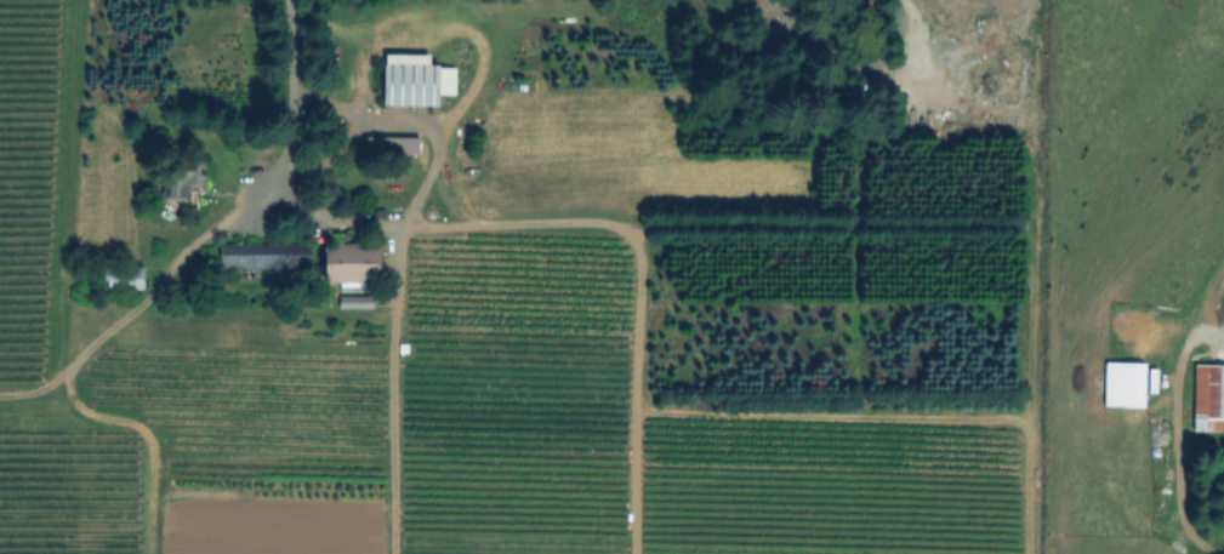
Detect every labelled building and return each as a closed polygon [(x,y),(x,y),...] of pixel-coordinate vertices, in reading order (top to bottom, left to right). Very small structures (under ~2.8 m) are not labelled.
[(431,53),(431,64),(440,64),(440,105),(385,105),(386,64),(397,64),(398,53),(431,53)] [(422,137),(422,154),(368,153),(369,137),(422,137)] [(200,162),(200,185),(187,185),(186,201),(164,201),(164,161),(200,162)] [(313,245),(313,268),(223,268),(223,245),(313,245)] [(383,246),(383,282),(325,282),(325,246),(383,246)] [(143,292),(143,269),(116,269),(116,292),(143,292)] [(1145,409),(1145,365),(1104,365),(1104,409),(1145,409)] [(1193,367),(1193,433),(1223,433),(1223,367),(1193,367)]
